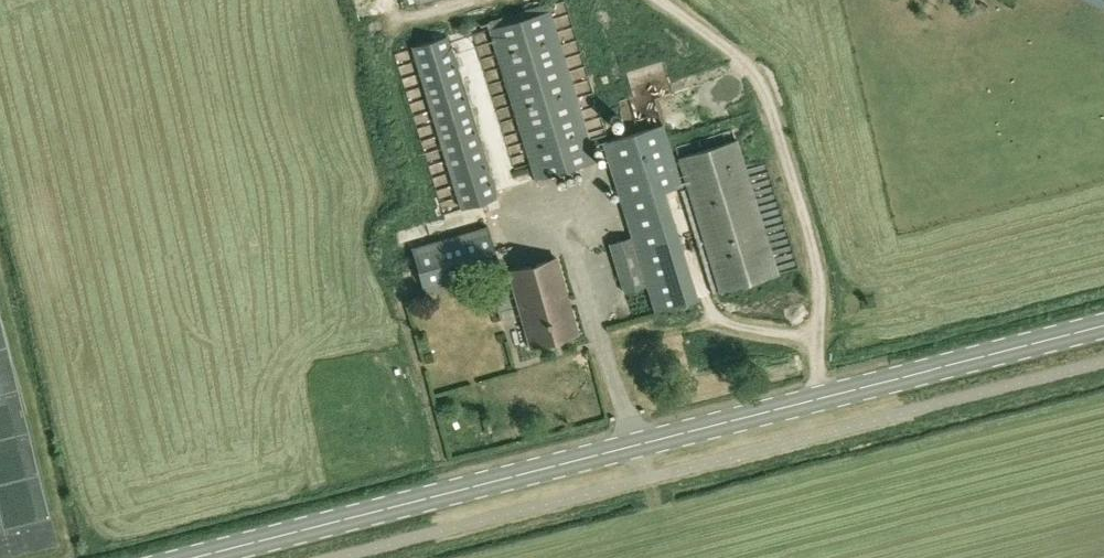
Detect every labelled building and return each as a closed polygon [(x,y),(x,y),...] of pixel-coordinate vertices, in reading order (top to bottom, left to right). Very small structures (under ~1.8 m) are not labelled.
[(596,161),(548,4),(489,22),(537,179),(596,161)] [(447,36),(413,46),(462,209),(496,198),(447,36)] [(605,142),(624,201),(680,184),(681,185),(682,184),(664,125),(605,142)] [(737,139),(679,157),(721,292),(778,274),(737,139)] [(432,159),(392,173),(411,227),(450,214),(432,159)] [(488,226),(412,248),(424,292),(501,270),(488,226)] [(556,257),(509,271),(521,313),(525,312),(529,325),(525,326),(530,346),(578,332),(571,307),(566,308),(564,300),(568,299),(556,257)]
